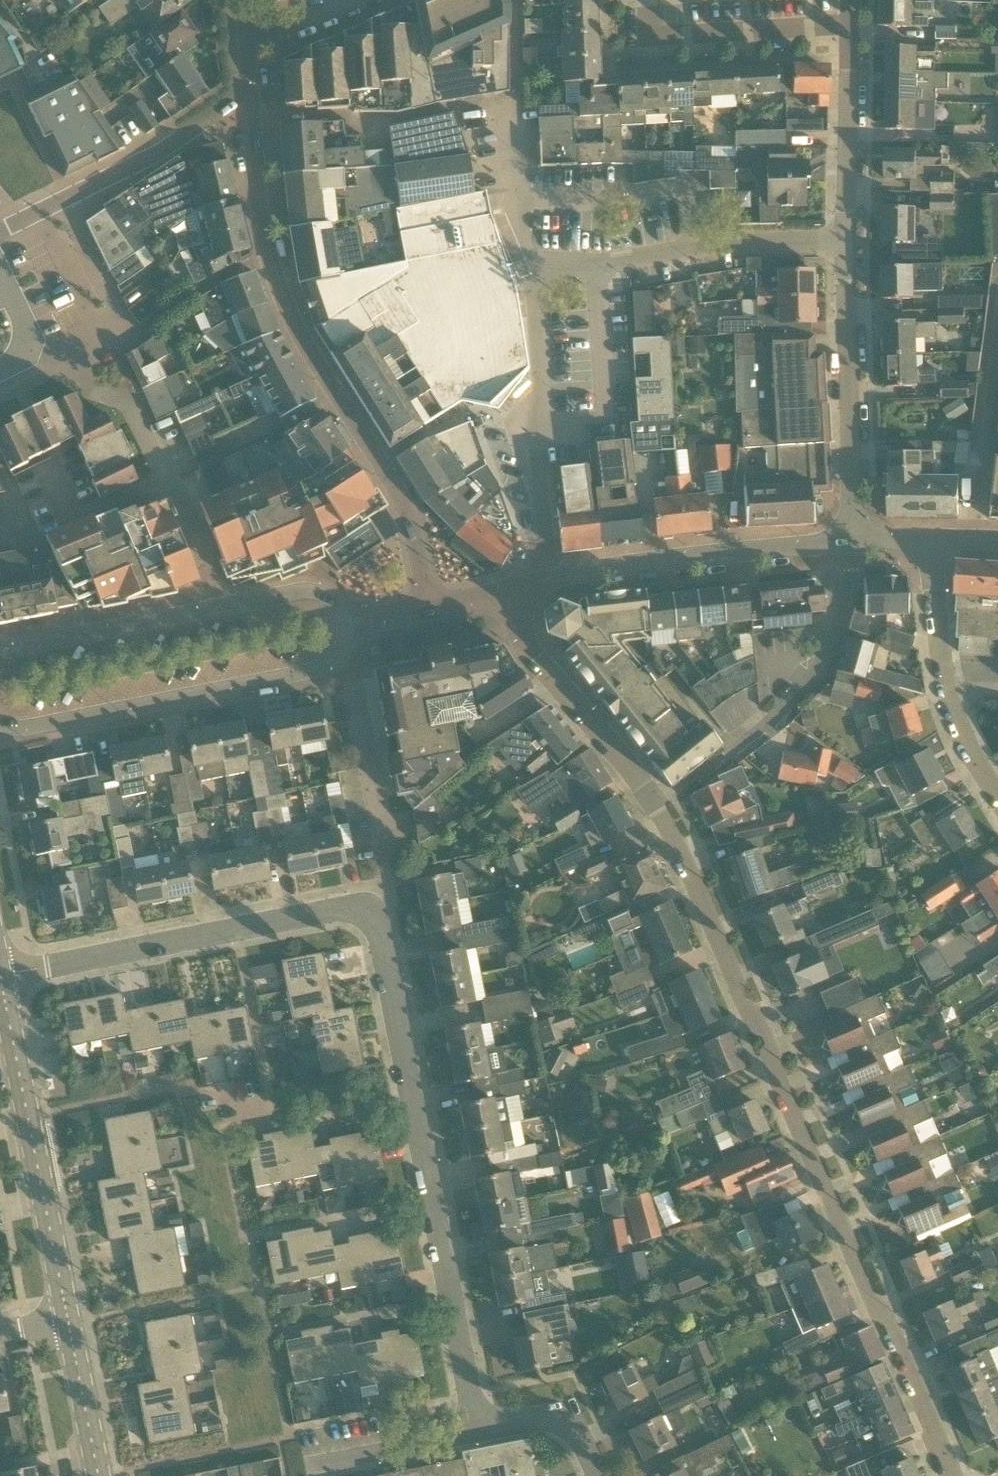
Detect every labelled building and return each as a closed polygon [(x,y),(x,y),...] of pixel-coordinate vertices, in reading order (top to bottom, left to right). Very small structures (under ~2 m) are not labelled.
[(69,14),(89,0),(60,0),(69,14)] [(100,9),(111,24),(139,5),(154,26),(186,2),(185,0),(94,0),(100,9)] [(449,102),(509,92),(508,35),(506,35),(503,28),(508,25),(508,8),(506,0),(417,0),(415,1),(436,104),(449,102)] [(880,0),(880,26),(911,27),(929,27),(929,18),(934,18),(934,2),(880,0)] [(402,15),(383,23),(383,16),(376,19),(376,18),(372,20),(365,24),(366,31),(323,50),(323,43),(322,42),(315,45),(312,47),(305,50),(305,51),(306,63),(283,64),(286,105),(315,103),(315,110),(353,107),(354,112),(397,113),(436,104),(415,1),(402,7),(402,15)] [(563,5),(564,33),(597,32),(596,4),(563,5)] [(182,55),(183,55),(197,45),(191,37),(195,34),(193,32),(194,29),(189,22),(186,22),(180,13),(127,50),(135,62),(158,46),(164,55),(174,49),(180,57),(182,55)] [(525,21),(525,35),(542,34),(541,20),(525,21)] [(8,40),(12,37),(0,22),(0,79),(22,69),(8,40)] [(937,39),(956,39),(956,27),(937,27),(937,39)] [(563,58),(598,56),(597,32),(564,33),(562,33),(563,49),(557,49),(558,59),(563,59),(563,58)] [(41,34),(32,41),(40,53),(50,47),(41,34)] [(917,75),(917,71),(917,58),(935,58),(935,48),(917,48),(917,47),(887,46),(887,74),(917,75)] [(523,50),(524,65),(537,64),(536,49),(523,50)] [(171,118),(208,92),(183,55),(182,55),(180,57),(157,73),(171,93),(159,101),(171,118)] [(563,58),(563,59),(564,84),(579,83),(580,105),(538,106),(539,119),(573,118),(582,118),(581,109),(592,108),(591,82),(599,82),(599,81),(598,56),(563,58)] [(524,65),(525,79),(537,78),(537,64),(524,65)] [(809,94),(808,107),(828,107),(828,70),(815,70),(815,66),(795,66),(794,93),(809,94)] [(735,95),(778,93),(777,67),(734,70),(735,95)] [(735,95),(734,70),(690,73),(693,107),(711,106),(710,96),(735,95)] [(886,102),(916,103),(936,103),(936,89),(948,89),(949,73),(935,72),(935,71),(917,71),(917,75),(887,74),(886,102)] [(693,107),(690,73),(666,74),(668,110),(683,109),(683,114),(693,113),(693,107)] [(642,75),(644,116),(669,115),(668,110),(666,74),(642,75)] [(644,116),(642,75),(617,77),(617,86),(618,86),(620,119),(621,125),(644,125),(644,116)] [(97,163),(125,149),(73,76),(24,100),(44,139),(46,138),(65,178),(97,162),(97,163)] [(633,165),(634,152),(621,151),(621,125),(620,119),(618,86),(617,86),(601,87),(599,82),(591,82),(592,108),(581,109),(582,118),(601,117),(602,145),(574,146),(573,118),(539,119),(541,167),(604,164),(633,165)] [(158,126),(147,110),(141,101),(129,109),(146,134),(158,126)] [(886,102),(886,130),(916,130),(916,129),(934,130),(934,120),(916,119),(916,103),(886,102)] [(382,213),(395,211),(474,194),(469,157),(453,114),(389,128),(392,149),(394,166),(379,168),(364,169),(319,172),(319,173),(284,175),(290,229),(290,228),(323,225),(382,213)] [(822,119),(808,119),(809,132),(823,131),(822,119)] [(280,126),(284,175),(319,173),(319,172),(364,169),(362,136),(346,138),(345,120),(321,122),(317,124),(280,126)] [(734,132),(735,148),(786,147),(786,131),(734,132)] [(86,223),(109,272),(134,255),(185,219),(197,210),(201,209),(237,200),(228,161),(224,163),(221,142),(185,151),(130,189),(114,200),(103,208),(104,210),(99,214),(86,223)] [(950,166),(950,152),(972,153),(972,144),(950,144),(950,147),(935,147),(936,152),(916,152),(916,151),(885,150),(885,179),(916,179),(916,166),(935,166),(950,166)] [(696,170),(696,171),(698,171),(700,171),(708,172),(708,171),(721,171),(721,173),(734,173),(735,173),(737,173),(736,165),(735,165),(735,159),(713,158),(714,147),(696,147),(696,151),(696,152),(696,170)] [(779,224),(779,206),(785,206),(805,205),(805,189),(809,189),(808,162),(795,162),(794,147),(786,147),(735,148),(735,159),(735,165),(736,165),(755,164),(755,170),(761,181),(766,180),(767,206),(759,206),(759,224),(777,224),(779,224)] [(394,166),(392,149),(377,151),(379,168),(394,166)] [(633,165),(633,185),(648,182),(648,152),(634,152),(633,165)] [(648,152),(648,182),(662,180),(662,152),(648,152)] [(662,152),(662,180),(677,177),(677,153),(662,152)] [(722,190),(721,173),(721,171),(708,171),(708,172),(709,172),(709,190),(721,190),(722,190)] [(932,176),(931,191),(956,191),(956,173),(943,172),(943,176),(932,176)] [(955,211),(956,200),(964,200),(964,192),(956,191),(931,191),(931,211),(955,211)] [(500,268),(490,216),(485,192),(474,194),(395,211),(400,234),(405,262),(366,270),(348,273),(338,275),(300,284),(315,328),(331,355),(389,447),(462,401),(488,406),(528,369),(515,291),(507,266),(500,268)] [(990,217),(990,213),(997,212),(997,195),(988,195),(990,217)] [(180,250),(192,247),(211,243),(210,238),(225,233),(225,230),(244,226),(237,200),(201,209),(197,210),(185,219),(188,233),(176,236),(180,250)] [(884,237),(884,242),(898,242),(915,242),(915,239),(916,224),(920,224),(921,210),(884,209),(884,226),(882,228),(881,236),(884,237)] [(395,211),(382,213),(387,237),(400,234),(395,211)] [(324,231),(323,225),(290,228),(300,284),(338,275),(348,273),(366,270),(357,227),(331,232),(329,230),(324,231)] [(250,255),(250,253),(244,226),(225,230),(225,233),(210,238),(211,243),(192,247),(198,259),(186,265),(195,283),(249,257),(250,255)] [(898,242),(898,259),(933,260),(933,240),(915,239),(915,242),(898,242)] [(391,246),(371,250),(374,266),(394,263),(391,246)] [(134,255),(109,272),(119,285),(119,286),(144,269),(140,265),(134,255)] [(745,260),(745,272),(756,272),(756,298),(813,297),(813,285),(816,284),(816,276),(813,275),(813,271),(803,271),(803,258),(745,260)] [(884,299),(914,298),(914,290),(943,290),(943,264),(912,264),(912,266),(883,267),(883,272),(881,274),(881,281),(883,283),(884,299)] [(197,300),(203,313),(210,330),(212,328),(233,316),(235,315),(267,306),(254,273),(221,285),(197,300)] [(152,292),(148,294),(141,285),(123,298),(127,307),(128,310),(139,325),(163,306),(152,292)] [(653,289),(632,291),(637,332),(658,330),(653,289)] [(987,309),(989,295),(939,297),(939,310),(965,309),(965,310),(987,309)] [(733,335),(802,334),(802,323),(806,323),(814,323),(814,319),(817,318),(817,309),(814,309),(813,297),(756,298),(756,310),(757,319),(749,320),(749,318),(717,319),(717,336),(733,335)] [(233,316),(212,328),(226,352),(229,350),(277,331),(267,306),(235,315),(233,316)] [(965,309),(939,310),(940,325),(965,324),(965,310),(965,309)] [(974,311),(973,318),(977,324),(986,325),(987,316),(987,312),(974,311)] [(915,324),(915,322),(885,323),(886,355),(916,354),(916,338),(936,337),(935,323),(915,324)] [(258,376),(291,357),(277,331),(243,345),(257,375),(258,376)] [(137,350),(136,350),(145,368),(156,363),(155,361),(171,351),(158,333),(136,350),(137,350)] [(745,521),(746,527),(814,524),(812,490),(829,489),(826,444),(828,444),(826,403),(824,403),(821,355),(813,355),(813,334),(802,335),(802,334),(733,335),(736,413),(740,413),(742,448),(777,447),(778,472),(744,474),(745,488),(744,489),(745,507),(738,507),(739,522),(745,521)] [(635,379),(638,423),(638,424),(654,423),(655,437),(675,436),(669,338),(632,339),(633,356),(649,355),(650,379),(635,379)] [(684,339),(671,340),(672,357),(685,356),(684,339)] [(689,339),(689,355),(704,355),(704,339),(689,339)] [(136,350),(125,356),(134,373),(142,390),(165,379),(156,363),(145,368),(136,350)] [(916,354),(886,355),(887,387),(917,386),(917,384),(937,384),(937,369),(917,370),(916,354)] [(981,356),(967,355),(967,375),(979,376),(981,356)] [(280,419),(313,397),(291,357),(258,376),(229,389),(235,400),(246,394),(262,385),(276,410),(280,419)] [(970,382),(942,383),(943,398),(970,397),(970,382)] [(216,393),(178,410),(178,411),(174,413),(179,423),(201,414),(212,409),(222,404),(216,393)] [(99,498),(137,480),(127,459),(132,457),(120,432),(115,435),(105,414),(88,422),(75,395),(54,405),(51,399),(11,419),(13,424),(0,431),(0,450),(10,472),(28,463),(27,461),(42,454),(59,446),(73,439),(93,480),(91,481),(99,498)] [(280,419),(287,430),(289,435),(303,425),(304,426),(322,413),(313,397),(280,419)] [(961,398),(949,406),(957,418),(969,411),(961,398)] [(156,421),(171,415),(165,402),(150,408),(156,421)] [(348,451),(322,413),(304,426),(303,425),(289,435),(287,430),(265,440),(283,465),(277,468),(278,471),(286,489),(311,478),(346,452),(348,451)] [(201,414),(179,423),(184,435),(206,425),(201,414)] [(425,503),(426,504),(467,478),(470,475),(472,474),(486,466),(470,422),(426,440),(396,458),(425,503)] [(211,437),(206,425),(184,435),(189,446),(211,437)] [(222,461),(211,437),(189,446),(200,470),(222,461)] [(642,543),(641,539),(637,500),(635,500),(634,486),(635,486),(629,440),(602,443),(602,442),(599,442),(599,444),(589,445),(592,465),(593,477),(596,505),(602,548),(642,543)] [(955,465),(957,465),(968,465),(971,442),(935,441),(936,454),(956,453),(955,465)] [(699,449),(702,473),(732,470),(730,446),(699,449)] [(705,531),(710,531),(705,496),(691,498),(686,451),(675,453),(678,477),(677,478),(684,534),(695,532),(697,536),(704,535),(705,531)] [(278,471),(200,503),(231,581),(307,566),(306,564),(305,565),(302,556),(323,548),(339,573),(384,543),(364,513),(379,503),(346,452),(311,478),(286,489),(278,471)] [(891,477),(935,478),(936,454),(922,454),(922,452),(890,453),(891,477)] [(222,461),(200,470),(212,496),(233,486),(222,461)] [(552,469),(553,482),(562,553),(584,551),(602,548),(596,505),(593,477),(592,465),(552,469)] [(474,477),(472,474),(470,475),(467,478),(426,504),(456,535),(457,535),(486,506),(494,498),(484,487),(490,482),(480,472),(474,477)] [(959,478),(935,478),(891,477),(890,477),(889,519),(958,519),(959,478)] [(684,534),(677,478),(665,479),(667,501),(653,502),(658,537),(662,536),(664,539),(672,539),(673,535),(684,534)] [(499,492),(494,498),(486,506),(457,535),(501,569),(511,551),(511,550),(519,548),(500,492),(499,492)] [(195,574),(182,542),(171,512),(165,514),(159,503),(135,513),(134,510),(138,508),(135,500),(46,536),(59,564),(76,601),(78,600),(77,597),(81,595),(88,608),(174,591),(191,585),(195,574)] [(22,620),(29,618),(58,612),(57,608),(77,605),(45,544),(0,553),(0,624),(22,620)] [(997,639),(997,564),(959,561),(957,595),(959,595),(958,611),(960,612),(959,637),(962,637),(961,654),(992,656),(993,639),(997,639)] [(868,624),(867,616),(886,615),(884,578),(883,578),(883,579),(863,580),(864,607),(854,608),(851,619),(868,624)] [(884,578),(886,615),(908,614),(906,579),(895,579),(895,578),(884,578)] [(804,583),(786,585),(791,627),(810,624),(809,613),(822,611),(824,609),(822,589),(815,589),(814,580),(804,581),(804,583)] [(752,635),(753,635),(752,630),(763,629),(763,630),(791,627),(786,585),(785,585),(785,583),(758,586),(760,600),(748,601),(750,622),(752,635)] [(721,590),(725,624),(750,622),(748,601),(746,587),(722,590),(721,590)] [(721,590),(696,593),(700,627),(701,627),(725,624),(721,590)] [(650,633),(646,598),(645,592),(626,594),(626,593),(602,596),(584,599),(584,601),(579,602),(576,610),(559,604),(544,616),(547,635),(565,642),(566,641),(571,648),(563,655),(575,669),(574,670),(589,689),(590,688),(600,701),(600,702),(613,719),(614,718),(625,731),(624,732),(639,751),(640,750),(650,763),(650,764),(670,789),(687,775),(688,775),(704,762),(705,762),(704,761),(722,746),(702,722),(700,723),(663,677),(653,684),(621,645),(623,643),(650,639),(650,633)] [(702,639),(701,627),(700,627),(696,593),(682,595),(671,596),(675,630),(674,630),(676,642),(702,639)] [(671,596),(646,598),(650,633),(674,630),(675,630),(671,596)] [(886,628),(887,640),(886,642),(910,649),(913,638),(890,631),(890,629),(886,628)] [(846,638),(836,671),(898,689),(899,687),(921,692),(917,675),(901,678),(870,669),(876,647),(846,638)] [(413,810),(413,811),(434,794),(484,754),(465,731),(463,723),(482,719),(484,722),(531,690),(502,646),(449,656),(448,651),(449,651),(448,649),(426,654),(426,656),(427,655),(428,661),(373,672),(390,755),(387,756),(387,758),(392,757),(396,775),(394,776),(398,796),(401,796),(413,810)] [(736,664),(745,690),(757,684),(754,657),(736,664)] [(733,696),(745,690),(736,664),(718,673),(733,696)] [(718,673),(706,682),(722,704),(733,696),(718,673)] [(837,673),(832,689),(855,696),(860,680),(856,679),(837,673)] [(706,682),(704,679),(691,689),(710,713),(722,704),(706,682)] [(882,687),(860,680),(855,696),(877,703),(882,687)] [(868,719),(870,728),(859,731),(864,747),(875,744),(875,746),(921,732),(912,704),(885,712),(886,714),(868,719)] [(582,745),(560,718),(549,705),(548,706),(500,737),(507,745),(502,749),(518,768),(522,764),(531,774),(551,758),(557,766),(582,745)] [(321,708),(294,713),(300,745),(327,740),(321,708)] [(814,711),(801,714),(804,729),(817,726),(814,711)] [(276,756),(262,759),(270,796),(284,793),(279,767),(288,765),(284,748),(300,745),(294,713),(267,718),(273,750),(275,750),(276,756)] [(243,723),(215,729),(224,777),(249,772),(255,799),(264,797),(270,796),(262,759),(249,761),(248,755),(249,755),(243,723)] [(188,734),(192,755),(179,757),(183,775),(187,794),(202,791),(200,782),(224,777),(215,729),(188,734)] [(164,739),(137,744),(143,776),(170,771),(164,739)] [(346,771),(341,743),(326,746),(332,774),(346,771)] [(109,750),(111,758),(117,788),(105,791),(110,814),(112,827),(127,825),(121,798),(146,793),(145,788),(143,776),(137,744),(111,749),(109,750)] [(783,753),(778,779),(814,787),(817,776),(825,778),(830,752),(814,748),(811,759),(783,753)] [(563,794),(570,806),(549,818),(558,832),(581,818),(574,807),(587,799),(588,800),(613,783),(590,749),(549,776),(546,773),(524,786),(540,809),(563,794)] [(939,765),(935,765),(928,751),(896,768),(893,762),(874,772),(881,785),(887,787),(902,779),(910,795),(942,779),(940,775),(942,772),(939,765)] [(25,802),(36,800),(38,808),(60,803),(58,793),(55,794),(52,778),(65,776),(67,783),(81,780),(98,777),(97,776),(94,761),(93,753),(48,762),(48,765),(19,770),(25,802)] [(111,758),(94,761),(97,776),(102,775),(104,783),(105,791),(117,788),(111,758)] [(833,775),(849,785),(851,782),(854,783),(865,776),(841,762),(833,775)] [(717,777),(719,782),(693,794),(709,828),(727,820),(730,818),(732,827),(735,842),(771,834),(768,820),(768,819),(761,821),(759,809),(757,805),(744,811),(736,793),(749,787),(740,767),(717,777)] [(177,815),(188,812),(193,811),(191,803),(188,803),(187,794),(183,775),(170,778),(175,805),(171,806),(173,815),(177,814),(177,815)] [(845,785),(835,779),(830,787),(841,793),(845,785)] [(264,797),(267,811),(273,839),(284,837),(285,843),(284,843),(288,862),(288,863),(290,875),(318,870),(308,821),(290,824),(284,826),(281,808),(287,807),(284,793),(270,796),(264,797)] [(418,844),(441,832),(437,812),(434,794),(413,811),(415,827),(418,844)] [(332,816),(308,821),(318,870),(345,864),(337,826),(348,824),(342,795),(329,798),(332,816)] [(100,830),(97,816),(93,797),(79,800),(57,805),(60,819),(30,825),(36,856),(50,853),(53,867),(69,864),(63,836),(84,831),(85,833),(100,830)] [(616,798),(588,813),(596,828),(585,834),(592,847),(631,827),(616,798)] [(856,804),(831,806),(832,821),(857,819),(856,804)] [(979,836),(961,809),(936,824),(929,813),(909,825),(922,847),(943,834),(953,851),(979,836)] [(193,811),(188,812),(196,854),(208,852),(209,858),(208,858),(215,890),(242,885),(233,841),(210,846),(205,822),(198,824),(195,811),(193,811)] [(257,836),(233,841),(242,885),(269,879),(263,847),(262,847),(261,841),(273,839),(267,811),(252,814),(257,836)] [(188,812),(177,815),(179,828),(177,829),(180,846),(172,848),(173,853),(157,856),(166,900),(194,894),(186,856),(196,854),(188,812)] [(112,827),(122,878),(123,878),(123,877),(133,875),(139,905),(166,900),(157,856),(134,860),(127,825),(112,827)] [(739,902),(802,881),(796,865),(779,871),(767,875),(758,849),(775,844),(773,835),(773,834),(771,834),(735,842),(739,855),(725,860),(739,902)] [(592,861),(586,847),(555,861),(561,875),(580,867),(592,861)] [(578,909),(585,923),(663,888),(652,865),(654,859),(652,854),(646,852),(645,850),(614,865),(627,893),(599,906),(596,900),(578,909)] [(856,852),(858,869),(877,867),(876,850),(856,852)] [(519,854),(503,861),(507,869),(523,862),(519,854)] [(609,868),(604,856),(603,855),(592,861),(580,867),(585,878),(609,868)] [(457,874),(448,876),(417,882),(422,907),(454,901),(468,898),(463,873),(482,870),(479,858),(454,863),(457,874)] [(80,917),(76,894),(92,891),(88,868),(53,875),(56,889),(43,892),(50,923),(80,917)] [(969,919),(989,906),(997,900),(997,871),(976,884),(958,896),(961,902),(959,903),(969,919)] [(801,886),(806,898),(831,888),(832,890),(845,885),(844,883),(840,875),(826,875),(801,886)] [(930,911),(959,892),(949,876),(920,895),(930,911)] [(121,878),(122,878),(106,881),(112,910),(127,907),(121,878)] [(802,929),(793,932),(788,920),(805,913),(799,900),(782,908),(782,907),(753,919),(765,947),(780,941),(781,941),(784,948),(787,947),(806,939),(802,929)] [(979,943),(997,931),(997,900),(989,906),(969,919),(965,921),(979,943)] [(427,934),(459,927),(454,901),(422,907),(427,934)] [(826,977),(820,964),(815,952),(878,926),(875,920),(895,912),(893,902),(871,911),(809,937),(814,950),(773,967),(786,996),(809,985),(826,977)] [(629,932),(635,946),(680,928),(669,903),(629,921),(624,910),(584,928),(588,937),(606,930),(610,940),(629,932)] [(863,903),(860,907),(862,911),(867,911),(869,907),(867,903),(863,903)] [(473,924),(466,925),(469,937),(515,928),(513,916),(492,920),(473,924)] [(515,928),(469,937),(471,949),(518,940),(515,928)] [(616,993),(657,977),(653,968),(690,952),(680,928),(635,946),(645,968),(626,976),(624,972),(610,978),(616,993)] [(922,942),(912,948),(915,952),(925,946),(922,942)] [(556,957),(552,944),(523,957),(529,970),(556,957)] [(469,976),(464,950),(431,957),(436,982),(469,976)] [(938,951),(919,963),(927,975),(934,987),(953,975),(945,963),(938,951)] [(506,958),(506,961),(507,968),(523,965),(520,952),(511,954),(508,955),(506,958)] [(287,991),(329,982),(323,953),(281,962),(287,991)] [(982,966),(990,979),(997,974),(997,955),(982,966)] [(982,966),(973,971),(982,984),(990,979),(982,966)] [(659,1016),(663,1015),(667,1013),(679,1008),(709,995),(699,971),(669,984),(662,988),(657,977),(616,993),(617,994),(622,1008),(636,1002),(651,996),(659,1016)] [(469,976),(436,982),(442,1008),(474,1002),(469,976)] [(287,991),(293,1020),(311,1016),(334,1012),(329,982),(287,991)] [(915,982),(907,993),(919,1002),(927,990),(915,982)] [(483,1012),(531,1003),(528,990),(481,999),(483,1012)] [(130,1034),(125,1012),(122,993),(92,999),(100,1040),(129,1034),(130,1034)] [(673,1039),(677,1038),(719,1019),(709,995),(679,1008),(667,1013),(663,1015),(673,1039)] [(877,995),(829,1016),(835,1028),(822,1033),(824,1039),(821,1048),(830,1052),(832,1057),(845,1051),(875,1038),(867,1021),(885,1013),(877,995)] [(100,1040),(92,999),(63,1005),(71,1046),(100,1040)] [(532,1013),(533,1013),(533,1015),(535,1023),(555,1016),(546,999),(532,1006),(531,1006),(532,1013)] [(192,1041),(187,1019),(184,1000),(155,1006),(163,1047),(191,1042),(192,1041)] [(531,1006),(531,1003),(483,1012),(485,1024),(486,1024),(490,1024),(522,1017),(533,1015),(533,1013),(532,1013),(531,1006)] [(155,1006),(154,1006),(125,1012),(130,1034),(129,1034),(133,1053),(163,1047),(155,1006)] [(254,1049),(246,1007),(217,1013),(225,1054),(254,1049)] [(334,1012),(311,1016),(317,1046),(359,1038),(353,1008),(334,1012)] [(268,1023),(283,1021),(281,1012),(266,1014),(268,1023)] [(217,1013),(216,1013),(187,1019),(192,1041),(191,1042),(194,1060),(225,1054),(217,1013)] [(536,1027),(542,1045),(543,1044),(558,1039),(563,1038),(561,1032),(574,1028),(570,1013),(555,1016),(535,1023),(535,1025),(536,1027)] [(285,1027),(287,1039),(297,1037),(295,1025),(285,1027)] [(483,1050),(478,1025),(446,1031),(451,1057),(483,1050)] [(892,1030),(875,1038),(845,1051),(850,1063),(837,1069),(840,1075),(836,1083),(845,1087),(847,1092),(860,1087),(890,1073),(904,1067),(896,1051),(900,1049),(892,1030)] [(930,1038),(936,1052),(951,1045),(944,1031),(930,1038)] [(696,1074),(700,1085),(712,1080),(713,1081),(727,1075),(746,1068),(731,1032),(699,1046),(701,1050),(706,1063),(708,1069),(696,1074)] [(637,1061),(668,1052),(664,1037),(633,1045),(626,1047),(630,1063),(637,1061)] [(359,1038),(317,1046),(319,1056),(323,1075),(364,1067),(359,1038)] [(129,1040),(117,1042),(120,1056),(132,1054),(129,1040)] [(456,1083),(471,1080),(473,1092),(523,1082),(523,1081),(524,1081),(522,1069),(506,1072),(501,1047),(495,1048),(451,1057),(451,1058),(448,1059),(451,1073),(454,1073),(456,1083)] [(948,1052),(947,1053),(937,1057),(944,1073),(950,1071),(959,1067),(955,1056),(953,1053),(949,1055),(948,1052)] [(256,1075),(254,1064),(243,1066),(245,1077),(256,1075)] [(306,1066),(293,1068),(295,1081),(309,1078),(306,1066)] [(890,1073),(860,1087),(865,1099),(852,1104),(855,1110),(851,1119),(860,1122),(862,1127),(875,1122),(918,1103),(911,1086),(915,1084),(907,1066),(904,1067),(890,1073)] [(988,1075),(983,1069),(976,1067),(969,1071),(977,1083),(988,1075)] [(202,1085),(212,1083),(210,1073),(199,1075),(202,1085)] [(607,1081),(588,1077),(585,1093),(604,1096),(607,1081)] [(473,1092),(475,1103),(461,1106),(466,1131),(509,1123),(504,1099),(525,1094),(523,1082),(473,1092)] [(968,1082),(957,1087),(961,1095),(972,1089),(968,1082)] [(690,1089),(657,1102),(663,1118),(696,1105),(690,1089)] [(550,1096),(536,1099),(539,1115),(553,1112),(550,1096)] [(877,1162),(890,1157),(920,1144),(938,1136),(923,1101),(918,1103),(875,1122),(880,1134),(867,1139),(870,1145),(867,1154),(875,1158),(877,1162)] [(726,1114),(725,1112),(706,1119),(707,1122),(713,1136),(727,1130),(733,1145),(741,1142),(767,1130),(755,1102),(726,1114)] [(663,1118),(658,1120),(665,1136),(670,1134),(706,1119),(700,1103),(696,1105),(663,1118)] [(159,1125),(179,1120),(176,1107),(156,1112),(159,1125)] [(110,1149),(157,1140),(151,1111),(104,1120),(110,1149)] [(471,1158),(487,1154),(489,1165),(538,1156),(536,1145),(503,1151),(501,1143),(512,1141),(509,1123),(466,1131),(471,1158)] [(278,1133),(287,1181),(318,1175),(320,1175),(314,1149),(311,1132),(299,1135),(299,1137),(295,1138),(295,1135),(294,1130),(278,1133)] [(255,1187),(287,1181),(278,1133),(262,1136),(263,1142),(264,1144),(260,1145),(259,1142),(247,1145),(255,1186),(255,1187)] [(362,1142),(361,1139),(360,1134),(345,1137),(354,1185),(386,1179),(378,1136),(365,1139),(366,1141),(362,1142)] [(890,1193),(893,1198),(905,1192),(935,1179),(928,1162),(946,1155),(938,1136),(920,1144),(890,1157),(895,1169),(883,1174),(885,1181),(882,1189),(890,1193)] [(322,1191),(323,1191),(354,1185),(345,1137),(329,1140),(330,1146),(331,1148),(326,1149),(326,1146),(314,1149),(320,1175),(318,1175),(322,1191)] [(110,1149),(110,1150),(116,1179),(144,1173),(144,1174),(162,1170),(157,1140),(110,1149)] [(772,1196),(769,1189),(794,1178),(787,1161),(789,1161),(787,1156),(785,1156),(784,1153),(767,1160),(760,1146),(673,1181),(678,1192),(718,1176),(726,1196),(745,1188),(752,1204),(772,1196)] [(724,1160),(737,1154),(734,1147),(721,1153),(724,1160)] [(989,1159),(997,1177),(997,1155),(989,1159)] [(480,1206),(512,1200),(508,1174),(540,1168),(538,1156),(489,1165),(491,1177),(475,1181),(480,1206)] [(612,1163),(593,1167),(598,1192),(617,1188),(612,1163)] [(573,1170),(565,1172),(568,1190),(577,1188),(576,1185),(576,1184),(587,1182),(584,1168),(573,1170)] [(158,1186),(171,1183),(168,1171),(155,1174),(158,1186)] [(935,1179),(905,1192),(910,1205),(898,1210),(900,1216),(897,1225),(906,1228),(908,1233),(913,1230),(916,1236),(929,1230),(968,1213),(958,1191),(961,1190),(953,1172),(935,1179)] [(97,1182),(103,1212),(150,1203),(144,1174),(144,1173),(116,1179),(97,1182)] [(302,1191),(291,1193),(293,1204),(304,1202),(302,1191)] [(367,1193),(355,1195),(357,1208),(369,1206),(367,1193)] [(635,1243),(661,1236),(650,1193),(623,1200),(635,1243)] [(344,1197),(347,1211),(357,1208),(355,1195),(344,1197)] [(257,1199),(259,1211),(272,1209),(270,1196),(257,1199)] [(501,1229),(503,1240),(553,1230),(559,1229),(576,1226),(574,1214),(531,1222),(526,1197),(524,1197),(512,1200),(480,1206),(485,1232),(501,1229)] [(150,1203),(103,1212),(109,1242),(127,1238),(155,1232),(155,1231),(150,1203)] [(779,1237),(780,1239),(785,1252),(814,1239),(801,1211),(774,1223),(768,1209),(740,1217),(745,1230),(736,1234),(744,1252),(779,1237)] [(171,1228),(182,1225),(179,1214),(168,1216),(171,1228)] [(606,1258),(628,1254),(621,1221),(600,1225),(606,1258)] [(199,1224),(188,1226),(191,1237),(202,1235),(199,1224)] [(180,1258),(174,1229),(174,1228),(155,1231),(155,1232),(127,1238),(133,1267),(180,1258)] [(296,1231),(306,1279),(338,1273),(333,1247),(334,1247),(330,1230),(329,1231),(318,1233),(319,1236),(315,1236),(314,1234),(313,1228),(296,1231)] [(503,1240),(505,1252),(490,1255),(495,1281),(544,1272),(539,1246),(555,1243),(553,1230),(503,1240)] [(279,1243),(278,1241),(266,1243),(274,1286),(306,1279),(296,1231),(281,1234),(282,1240),(283,1243),(279,1243)] [(397,1234),(385,1237),(385,1239),(381,1240),(380,1238),(379,1232),(363,1235),(373,1283),(404,1277),(405,1277),(397,1234)] [(333,1247),(338,1273),(341,1290),(373,1283),(363,1235),(348,1238),(349,1244),(349,1247),(345,1247),(345,1245),(334,1247),(333,1247)] [(923,1254),(923,1253),(900,1263),(911,1288),(944,1274),(938,1261),(942,1259),(937,1247),(923,1254)] [(981,1273),(997,1266),(997,1264),(991,1248),(971,1257),(972,1260),(948,1271),(954,1286),(974,1277),(974,1276),(981,1273)] [(621,1286),(649,1280),(643,1252),(615,1258),(621,1286)] [(180,1258),(133,1267),(139,1296),(185,1287),(180,1258)] [(797,1308),(836,1290),(826,1266),(813,1272),(807,1259),(755,1275),(759,1288),(779,1283),(791,1309),(797,1308)] [(682,1294),(699,1287),(710,1282),(702,1263),(674,1275),(682,1294)] [(196,1268),(199,1284),(212,1282),(210,1266),(196,1268)] [(538,1299),(540,1311),(567,1305),(564,1292),(549,1295),(544,1272),(495,1281),(500,1307),(532,1301),(532,1300),(538,1299)] [(404,1285),(390,1288),(393,1303),(407,1300),(404,1285)] [(332,1290),(322,1292),(324,1302),(334,1300),(332,1290)] [(797,1308),(791,1309),(802,1335),(782,1344),(788,1357),(813,1344),(808,1332),(846,1315),(836,1290),(797,1308)] [(308,1291),(293,1294),(295,1305),(310,1302),(308,1291)] [(957,1318),(977,1310),(985,1307),(979,1292),(977,1293),(976,1292),(965,1297),(950,1303),(949,1302),(922,1314),(934,1341),(962,1329),(957,1318)] [(367,1293),(354,1296),(357,1311),(370,1308),(367,1293)] [(682,1299),(670,1302),(674,1315),(686,1311),(682,1299)] [(520,1371),(550,1366),(573,1361),(568,1344),(564,1319),(569,1318),(567,1305),(540,1311),(522,1314),(525,1325),(524,1325),(527,1338),(514,1341),(520,1371)] [(202,1312),(205,1323),(218,1320),(216,1309),(202,1312)] [(997,1329),(997,1313),(980,1320),(986,1334),(997,1329)] [(150,1353),(197,1344),(191,1314),(144,1324),(150,1353)] [(325,1377),(357,1371),(352,1345),(353,1345),(349,1329),(348,1329),(337,1331),(338,1334),(333,1334),(333,1332),(332,1326),(316,1329),(325,1377)] [(827,1382),(827,1383),(856,1371),(881,1360),(884,1358),(870,1326),(866,1328),(840,1339),(849,1358),(822,1370),(801,1378),(807,1391),(827,1382)] [(298,1339),(287,1341),(285,1341),(293,1382),(293,1384),(325,1377),(316,1329),(300,1332),(302,1338),(302,1341),(298,1341),(298,1339)] [(994,1366),(995,1366),(989,1351),(997,1347),(997,1329),(986,1334),(987,1335),(970,1342),(977,1358),(947,1371),(958,1397),(997,1380),(997,1374),(994,1366)] [(382,1342),(384,1341),(392,1381),(424,1375),(416,1333),(404,1335),(404,1338),(400,1338),(400,1336),(398,1330),(381,1333),(382,1339),(382,1342)] [(698,1367),(716,1359),(707,1338),(689,1346),(698,1367)] [(360,1388),(392,1381),(384,1341),(382,1342),(365,1345),(365,1343),(353,1345),(352,1345),(357,1371),(360,1388)] [(184,1376),(184,1377),(203,1374),(197,1344),(150,1353),(156,1382),(184,1376)] [(228,1366),(226,1354),(225,1352),(213,1354),(216,1370),(229,1367),(228,1366)] [(855,1387),(859,1395),(891,1382),(883,1363),(832,1385),(832,1384),(820,1389),(825,1400),(837,1395),(855,1387)] [(644,1394),(652,1391),(657,1403),(701,1382),(695,1370),(659,1388),(653,1376),(639,1383),(630,1366),(604,1379),(605,1382),(601,1386),(606,1395),(611,1394),(618,1409),(645,1396),(644,1394)] [(190,1406),(184,1377),(184,1376),(156,1382),(137,1385),(143,1415),(190,1406)] [(994,1409),(990,1398),(997,1394),(997,1380),(958,1397),(968,1421),(995,1410),(994,1409)] [(664,1415),(659,1417),(629,1432),(643,1460),(673,1446),(666,1431),(690,1419),(684,1408),(695,1403),(698,1408),(702,1408),(711,1404),(701,1382),(657,1403),(664,1415)] [(836,1411),(837,1413),(840,1422),(834,1425),(835,1426),(898,1399),(891,1382),(859,1395),(853,1404),(836,1411)] [(332,1394),(334,1405),(346,1402),(344,1392),(332,1394)] [(835,1426),(835,1427),(839,1436),(852,1431),(855,1438),(906,1416),(898,1399),(835,1426)] [(190,1406),(143,1415),(149,1445),(196,1436),(190,1406)] [(308,1406),(295,1409),(297,1421),(310,1419),(308,1406)] [(995,1410),(968,1421),(979,1445),(993,1439),(997,1450),(997,1417),(995,1410)] [(734,1423),(729,1414),(722,1418),(727,1427),(734,1423)] [(8,1418),(14,1447),(28,1444),(22,1416),(8,1418)] [(906,1416),(855,1438),(863,1456),(914,1434),(906,1416)] [(823,1423),(813,1428),(816,1434),(826,1429),(823,1423)] [(671,1475),(700,1475),(702,1475),(701,1472),(698,1465),(713,1458),(734,1447),(728,1435),(684,1457),(689,1467),(671,1475)] [(529,1439),(462,1452),(463,1459),(464,1459),(467,1475),(480,1475),(479,1469),(504,1465),(506,1475),(536,1475),(529,1439)] [(849,1465),(841,1448),(831,1453),(839,1469),(849,1465)] [(910,1460),(891,1468),(881,1472),(875,1457),(853,1466),(857,1475),(917,1475),(910,1460)] [(421,1468),(422,1475),(467,1475),(464,1459),(463,1459),(421,1468)] [(253,1464),(256,1475),(265,1475),(263,1462),(253,1464)] [(253,1464),(253,1463),(239,1466),(241,1475),(256,1475),(253,1464)] [(421,1468),(378,1475),(422,1475),(421,1468)]
